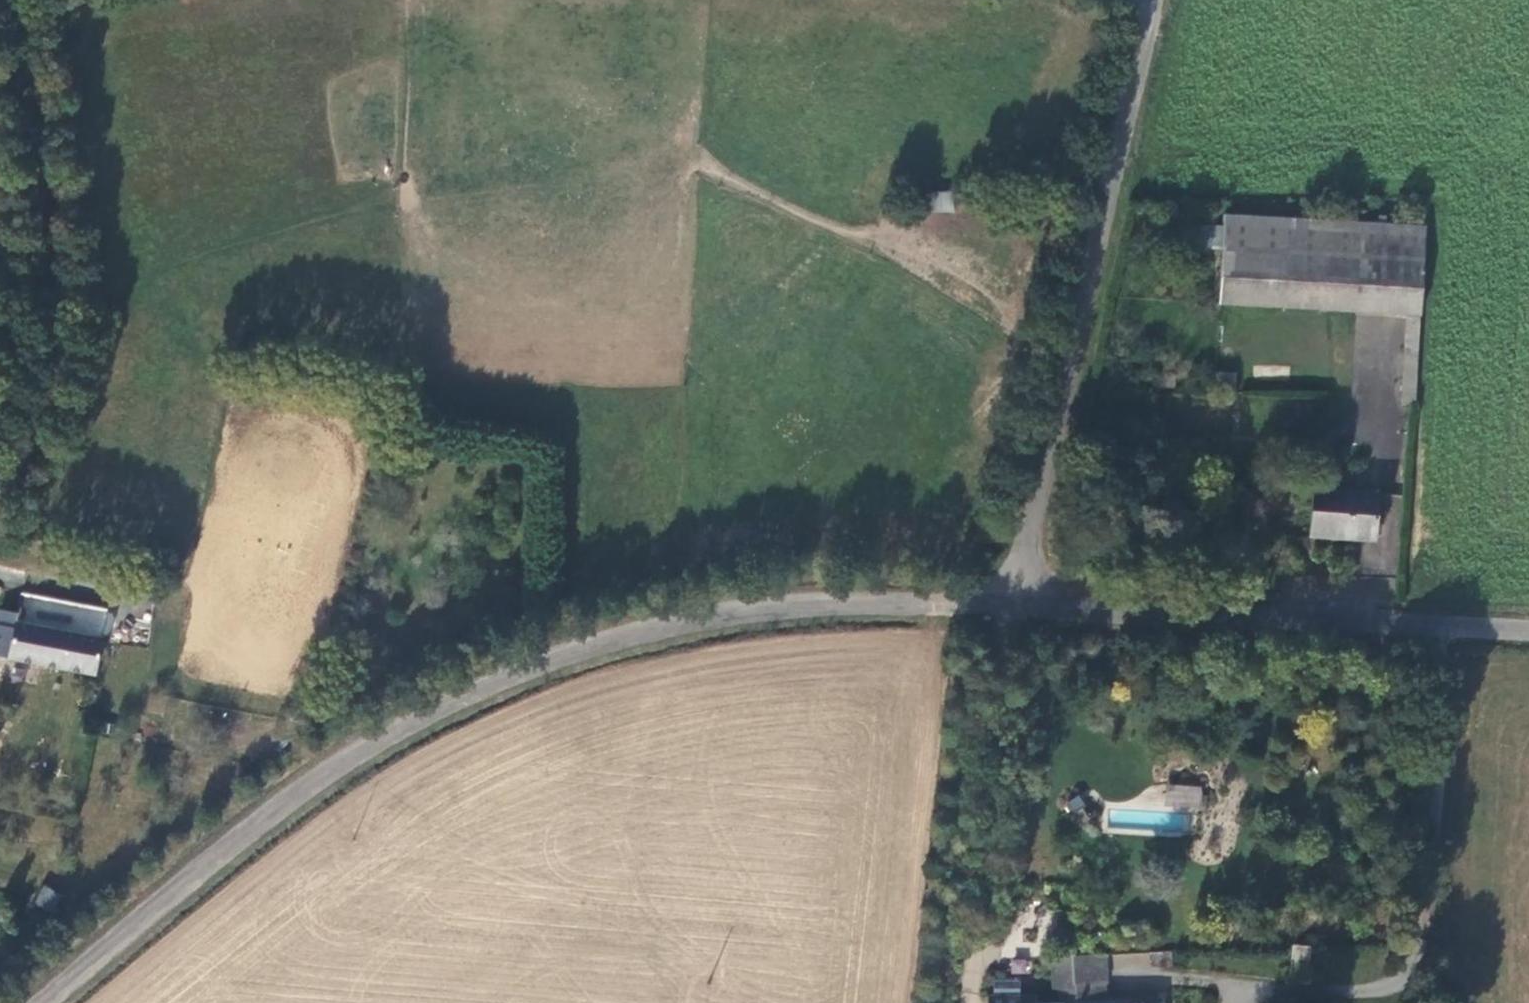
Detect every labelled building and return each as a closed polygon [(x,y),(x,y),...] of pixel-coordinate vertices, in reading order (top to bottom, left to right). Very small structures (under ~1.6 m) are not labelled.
[(929,191),(929,212),(952,212),(952,191),(929,191)] [(1408,315),(1422,316),(1425,227),(1386,226),(1387,217),(1381,216),(1381,226),(1224,218),(1220,302),(1220,306),(1408,315)] [(1402,405),(1417,405),(1422,316),(1408,315),(1402,405)] [(1236,374),(1214,373),(1213,394),(1235,395),(1236,374)] [(1379,497),(1315,494),(1314,534),(1376,536),(1379,497)] [(97,684),(109,621),(22,605),(19,626),(2,624),(0,633),(0,666),(97,684)] [(1200,811),(1202,787),(1169,784),(1166,808),(1200,811)] [(50,910),(58,894),(43,886),(34,902),(50,910)] [(1289,979),(1309,979),(1310,945),(1290,945),(1289,979)] [(1181,976),(1180,955),(1154,956),(1157,965),(1161,973),(1181,976)] [(1111,959),(1077,960),(1079,994),(1079,1002),(1113,1002),(1111,959)] [(1049,994),(1079,994),(1077,960),(1048,961),(1049,994)] [(1014,981),(1013,963),(1001,963),(1002,980),(1014,981)]
